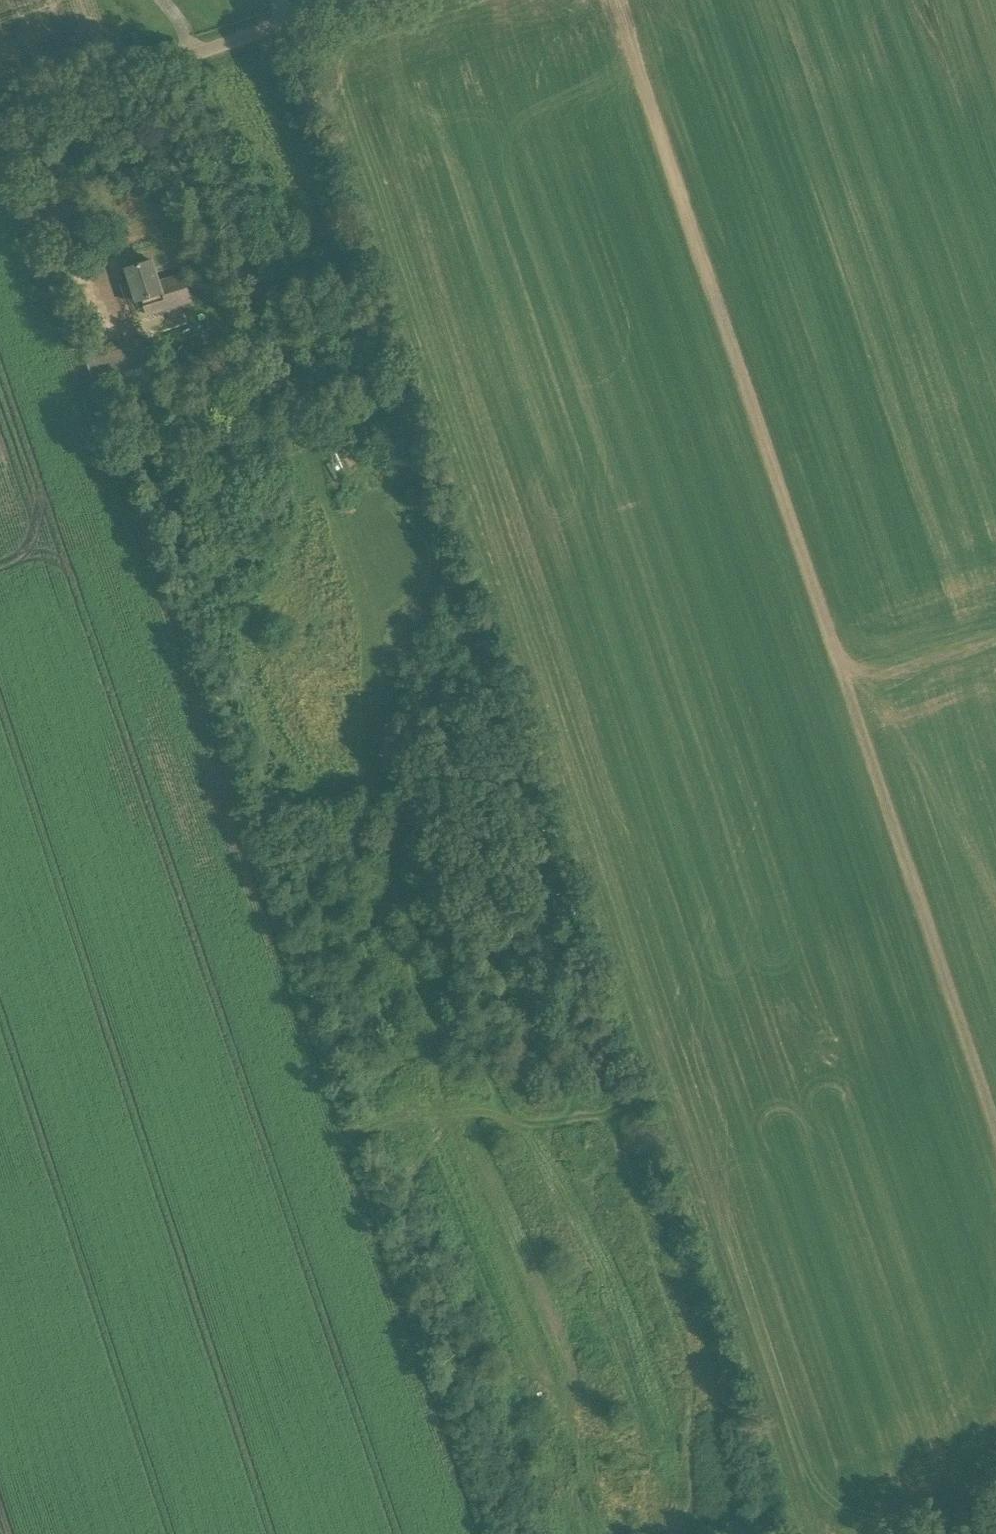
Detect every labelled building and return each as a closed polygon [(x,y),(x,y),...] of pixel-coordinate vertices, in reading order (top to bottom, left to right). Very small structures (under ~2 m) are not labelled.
[(160,283),(152,260),(126,269),(130,283),(122,286),(127,302),(136,299),(137,303),(143,301),(149,316),(191,301),(182,275),(160,283)] [(124,372),(156,362),(147,337),(84,357),(92,382),(124,372)] [(156,362),(124,372),(128,385),(160,376),(156,362)]
